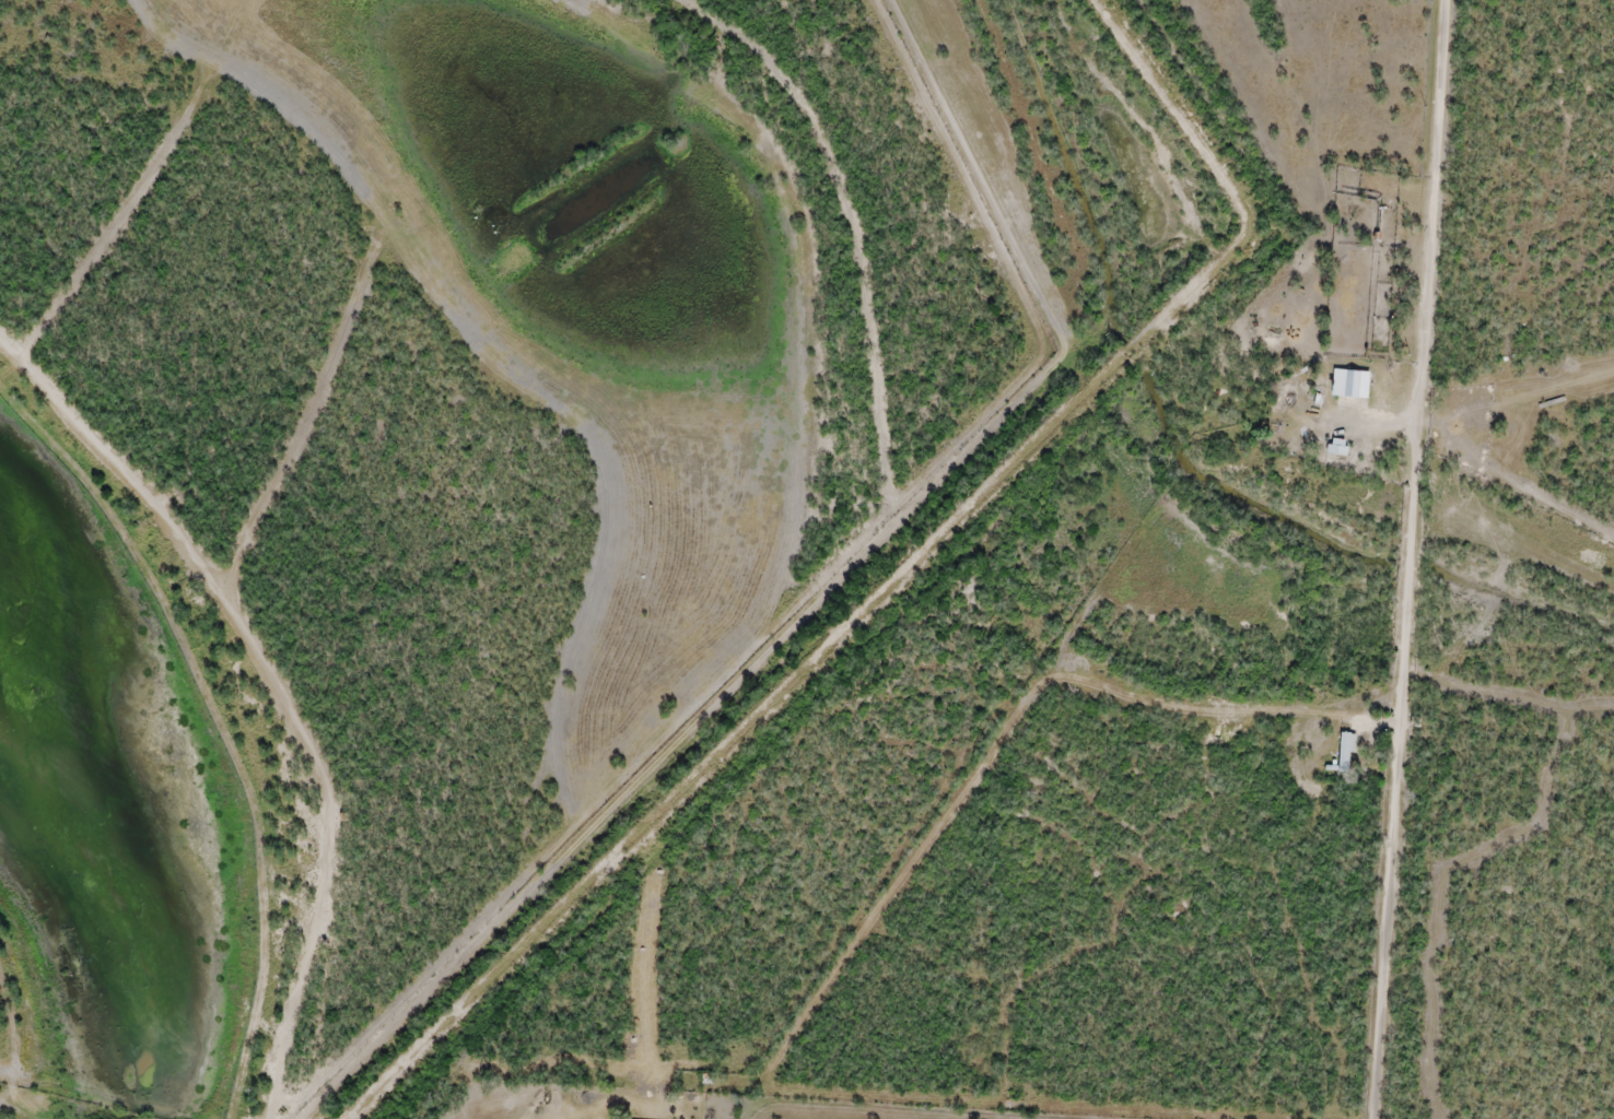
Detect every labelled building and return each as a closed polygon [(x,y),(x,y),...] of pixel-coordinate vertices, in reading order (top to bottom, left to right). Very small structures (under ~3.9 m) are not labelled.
[(1369,370),(1332,370),(1331,396),(1368,397),(1369,370)] [(1344,454),(1345,440),(1335,439),(1335,444),(1328,443),(1327,453),(1344,454)] [(1358,735),(1341,733),(1337,769),(1347,770),(1350,745),(1357,746),(1358,735)]
